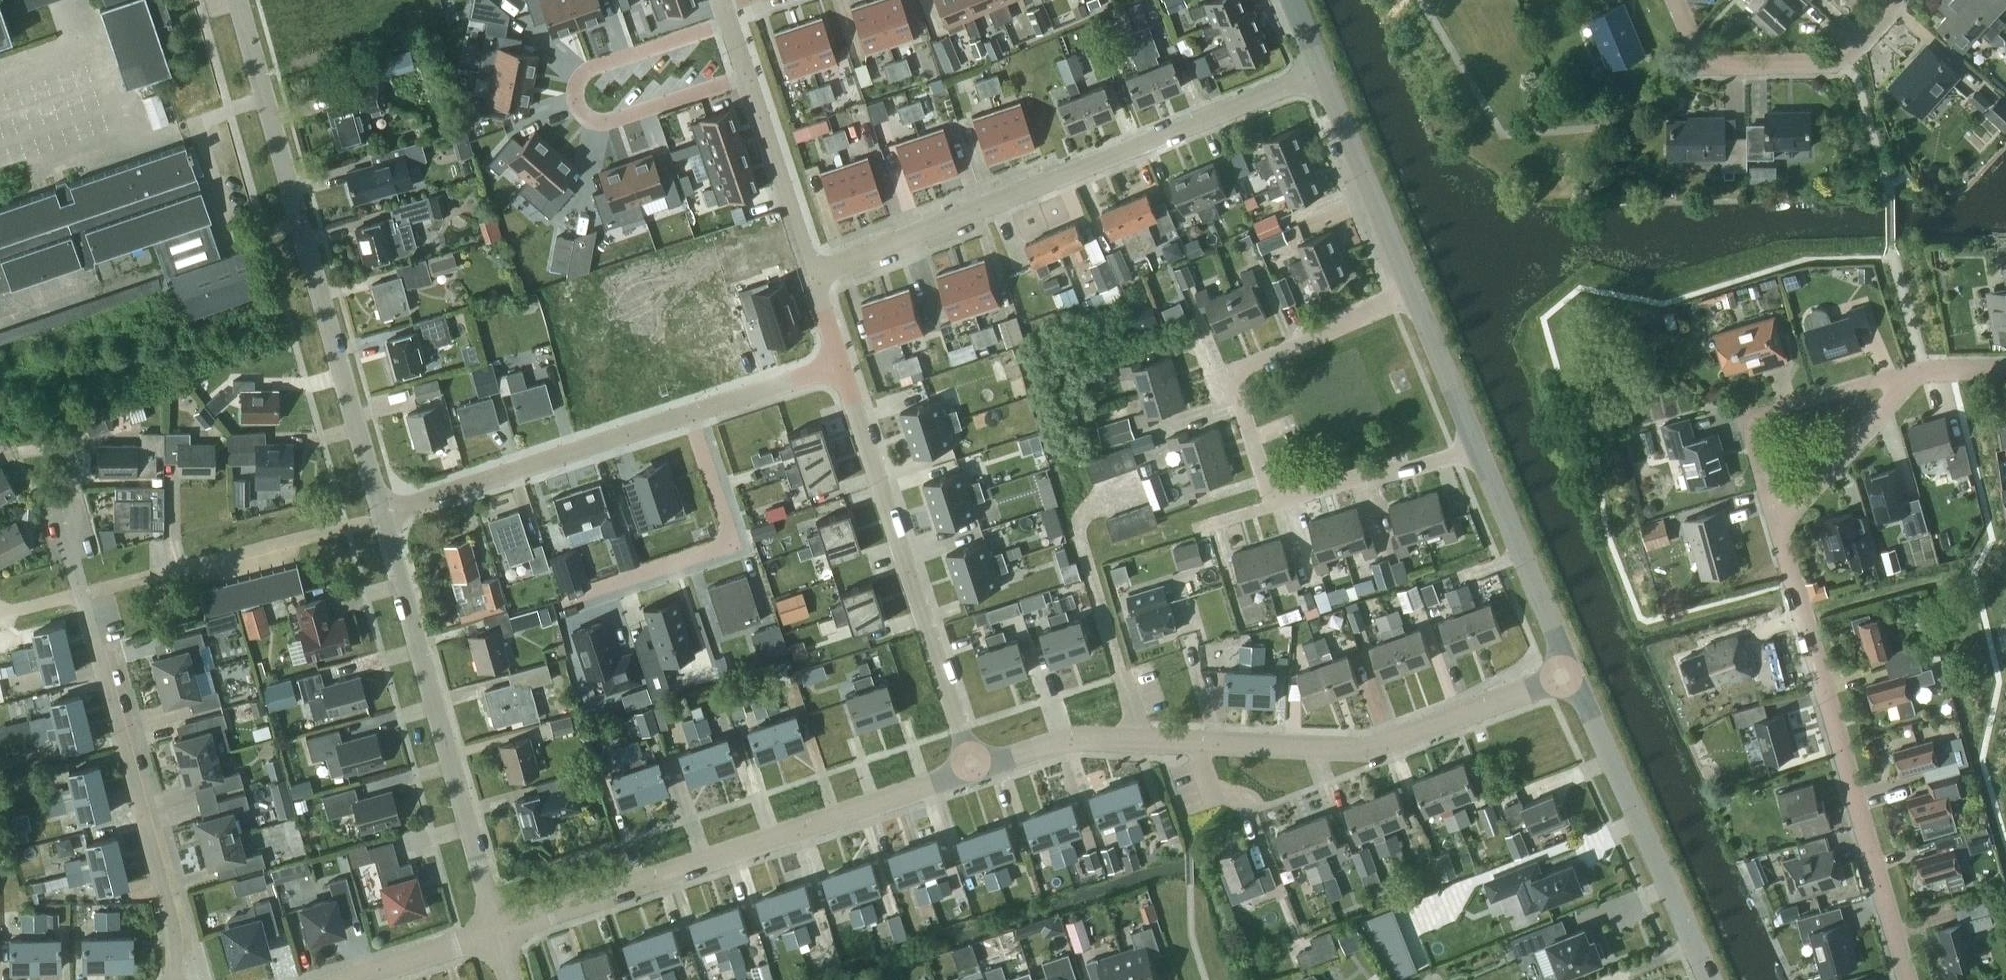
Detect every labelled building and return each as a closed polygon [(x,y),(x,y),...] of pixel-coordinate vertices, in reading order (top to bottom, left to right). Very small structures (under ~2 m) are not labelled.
[(126,86),(171,71),(155,25),(167,21),(167,22),(172,21),(165,0),(104,0),(106,5),(99,7),(126,86)] [(506,24),(508,14),(492,0),(471,0),(467,16),(487,20),(506,24)] [(534,23),(547,19),(552,36),(578,27),(569,0),(526,0),(534,23)] [(578,27),(605,18),(599,1),(601,0),(569,0),(578,27)] [(621,9),(630,6),(628,0),(618,0),(621,9)] [(659,17),(699,3),(698,0),(653,0),(659,17)] [(849,6),(865,54),(889,46),(874,0),(867,0),(849,6)] [(889,46),(913,38),(901,0),(874,0),(889,46)] [(948,32),(965,25),(969,36),(979,31),(972,16),(971,16),(965,0),(935,0),(948,32)] [(972,16),(987,9),(994,25),(1003,21),(994,0),(965,0),(971,16),(972,16)] [(1012,17),(1006,1),(1009,0),(994,0),(1003,21),(1012,17)] [(1085,0),(1089,9),(1100,4),(1098,0),(1085,0)] [(1168,13),(1187,5),(1185,0),(1163,0),(1168,13)] [(1191,18),(1207,12),(1212,24),(1246,10),(1245,10),(1241,0),(1209,0),(1188,9),(1191,18)] [(1583,19),(1591,16),(1612,67),(1643,53),(1622,3),(1610,8),(1606,0),(1577,0),(1576,1),(1583,19)] [(1744,1),(1756,12),(1753,15),(1773,34),(1798,7),(1801,9),(1809,0),(1744,0),(1744,1)] [(1964,0),(1945,0),(1954,7),(1938,24),(1963,47),(1979,30),(1989,40),(1997,31),(1964,0)] [(1997,31),(2005,22),(1995,13),(2005,1),(2005,0),(1964,0),(1997,31)] [(1127,6),(1134,25),(1146,20),(1139,1),(1127,6)] [(1076,17),(1087,12),(1083,3),(1072,7),(1076,17)] [(11,37),(0,4),(0,41),(11,37)] [(1047,29),(1038,7),(1026,11),(1036,34),(1047,29)] [(1212,24),(1202,28),(1206,37),(1221,31),(1226,43),(1260,29),(1251,8),(1245,10),(1246,10),(1212,24)] [(821,15),(797,23),(813,71),(837,63),(821,15)] [(797,23),(773,31),(789,79),(813,71),(797,23)] [(1148,24),(1133,30),(1142,53),(1159,95),(1180,86),(1170,59),(1158,63),(1155,54),(1158,52),(1148,24)] [(1226,43),(1211,49),(1214,59),(1230,52),(1235,65),(1269,51),(1260,29),(1226,43)] [(485,30),(478,70),(494,73),(531,80),(537,54),(519,50),(522,37),(485,30)] [(1142,53),(1133,30),(1122,34),(1131,57),(1132,57),(1137,71),(1124,76),(1135,104),(1159,95),(1142,53)] [(961,64),(948,35),(932,41),(945,71),(961,64)] [(990,59),(1003,53),(995,37),(983,42),(990,59)] [(986,53),(980,38),(970,42),(976,57),(986,53)] [(1927,46),(1914,60),(1918,65),(1898,87),(1924,111),(1958,74),(1927,46)] [(409,48),(378,57),(384,76),(385,76),(413,68),(415,67),(409,48)] [(1074,79),(1083,75),(1075,53),(1065,56),(1074,79)] [(1190,59),(1197,78),(1211,72),(1204,54),(1190,59)] [(1064,83),(1074,79),(1065,56),(1055,60),(1064,83)] [(894,61),(899,76),(911,73),(906,57),(894,61)] [(899,76),(894,61),(883,65),(888,80),(899,76)] [(473,96),(470,111),(506,118),(509,105),(526,108),(531,80),(494,73),(489,99),(473,96)] [(996,74),(985,78),(990,93),(1001,89),(996,74)] [(974,82),(979,97),(990,93),(985,78),(974,82)] [(1057,103),(1068,130),(1090,121),(1079,94),(1074,79),(1064,83),(1070,98),(1057,103)] [(834,98),(829,83),(818,86),(823,102),(834,98)] [(355,102),(328,110),(339,147),(366,139),(362,127),(371,125),(368,114),(374,113),(374,114),(382,112),(381,111),(384,110),(382,103),(384,102),(382,95),(380,95),(377,85),(352,92),(355,102)] [(1090,121),(1113,113),(1102,85),(1079,94),(1090,121)] [(823,102),(818,86),(806,90),(811,105),(823,102)] [(1969,98),(1982,111),(1991,102),(1978,89),(1969,98)] [(886,98),(872,100),(875,119),(890,116),(886,98)] [(2004,99),(1989,116),(2005,131),(2005,101),(2004,99)] [(919,100),(908,103),(913,119),(924,115),(919,100)] [(1011,157),(1035,149),(1019,100),(995,108),(1011,157)] [(897,107),(902,122),(913,119),(908,103),(897,107)] [(732,108),(692,122),(702,150),(742,136),(732,108)] [(995,108),(971,116),(987,164),(1011,157),(995,108)] [(1747,128),(1747,136),(1747,158),(1774,158),(1774,147),(1810,146),(1810,111),(1766,112),(1767,128),(1747,128)] [(1747,158),(1747,136),(1725,137),(1724,116),(1698,117),(1698,120),(1668,120),(1669,157),(1723,156),(1723,170),(1724,170),(1734,169),(1747,169),(1747,158)] [(812,122),(815,133),(832,128),(829,117),(812,122)] [(934,182),(958,174),(942,126),(918,134),(934,182)] [(1255,160),(1258,167),(1306,148),(1297,127),(1264,141),(1269,154),(1255,160)] [(833,132),(838,147),(849,144),(844,128),(833,132)] [(465,130),(452,134),(454,141),(467,137),(465,130)] [(512,135),(488,163),(499,172),(509,161),(528,178),(529,178),(555,148),(534,130),(522,144),(512,135)] [(821,136),(826,151),(838,147),(833,132),(821,136)] [(918,134),(894,142),(910,190),(934,182),(918,134)] [(742,136),(702,150),(710,175),(750,161),(742,136)] [(459,140),(461,153),(475,151),(473,138),(459,140)] [(374,164),(346,172),(354,201),(396,189),(395,187),(411,182),(407,169),(405,160),(424,154),(420,140),(372,154),(374,164)] [(68,183),(65,179),(55,182),(56,188),(55,188),(55,187),(0,206),(0,290),(10,286),(11,288),(81,264),(82,263),(85,268),(95,264),(94,259),(95,259),(156,238),(169,275),(172,274),(186,314),(262,288),(248,248),(221,258),(208,221),(211,220),(200,188),(196,175),(202,173),(193,146),(186,148),(184,143),(69,182),(69,183),(68,183)] [(680,146),(669,150),(672,159),(684,155),(680,146)] [(528,178),(518,189),(549,217),(574,189),(564,180),(576,167),(555,148),(529,178),(528,178)] [(1241,148),(1230,153),(1240,176),(1251,171),(1241,148)] [(1276,171),(1281,183),(1315,170),(1306,148),(1258,167),(1262,177),(1276,171)] [(651,154),(625,163),(638,200),(639,200),(663,192),(668,206),(682,201),(670,166),(657,170),(651,154)] [(867,155),(843,163),(858,211),(882,203),(867,155)] [(750,161),(710,175),(720,202),(760,189),(750,161)] [(1212,218),(1219,237),(1228,234),(1214,201),(1227,195),(1223,185),(1214,162),(1192,171),(1212,218)] [(605,188),(592,193),(604,228),(643,214),(639,200),(638,200),(625,163),(599,172),(605,188)] [(858,211),(843,163),(819,170),(835,219),(858,211)] [(1750,182),(1762,182),(1762,165),(1750,166),(1750,182)] [(1724,178),(1734,178),(1734,169),(1724,170),(1724,178)] [(1315,170),(1281,183),(1267,189),(1271,198),(1285,192),(1291,206),(1324,192),(1315,170)] [(1203,222),(1212,218),(1192,171),(1170,180),(1184,213),(1197,208),(1203,222)] [(687,172),(678,175),(681,185),(691,181),(687,172)] [(691,181),(681,185),(684,194),(694,191),(691,181)] [(1227,195),(1237,191),(1233,181),(1223,185),(1227,195)] [(1147,192),(1124,201),(1146,251),(1157,246),(1146,221),(1157,216),(1163,231),(1175,226),(1165,202),(1153,207),(1147,192)] [(392,218),(356,228),(365,262),(394,254),(406,251),(409,245),(403,224),(449,211),(444,193),(389,207),(392,218)] [(1245,198),(1249,208),(1258,204),(1254,194),(1245,198)] [(1146,251),(1124,201),(1102,211),(1113,235),(1122,232),(1132,257),(1146,251)] [(1261,238),(1283,229),(1278,218),(1256,227),(1261,238)] [(1076,222),(1051,233),(1060,253),(1074,246),(1080,259),(1090,254),(1084,242),(1085,242),(1076,222)] [(1257,241),(1262,253),(1288,242),(1283,230),(1257,241)] [(1289,263),(1293,271),(1340,252),(1331,230),(1298,244),(1304,257),(1289,263)] [(571,251),(590,244),(593,233),(574,239),(571,251)] [(1051,233),(1050,233),(1026,243),(1034,263),(1035,263),(1040,276),(1050,271),(1045,259),(1060,253),(1051,233)] [(1132,275),(1120,248),(1119,249),(1112,234),(1099,240),(1106,254),(1107,254),(1119,282),(1119,281),(1121,285),(1118,287),(1123,298),(1128,296),(1122,283),(1132,279),(1130,276),(1132,275)] [(1250,234),(1239,239),(1243,248),(1254,243),(1250,234)] [(556,236),(553,252),(569,255),(572,239),(556,236)] [(1340,252),(1293,271),(1297,280),(1311,274),(1316,288),(1349,274),(1340,252)] [(453,253),(429,260),(434,275),(457,268),(453,253)] [(985,257),(961,265),(976,313),(1000,305),(985,257)] [(1117,283),(1106,258),(1089,265),(1100,291),(1117,283)] [(398,276),(371,284),(381,318),(409,310),(404,289),(431,282),(425,259),(401,265),(404,275),(398,276)] [(1195,283),(1187,264),(1175,269),(1183,288),(1195,283)] [(961,265),(937,273),(953,321),(976,313),(961,265)] [(1246,284),(1229,291),(1244,327),(1267,318),(1255,290),(1261,288),(1252,268),(1242,273),(1246,284)] [(1869,280),(1869,268),(1859,268),(1860,280),(1869,280)] [(1273,281),(1284,307),(1296,302),(1285,276),(1273,281)] [(1048,293),(1059,289),(1054,277),(1043,281),(1048,293)] [(768,285),(738,295),(746,321),(762,316),(771,346),(776,344),(800,337),(797,329),(795,321),(799,320),(793,301),(788,302),(784,287),(770,291),(768,285)] [(1063,306),(1082,298),(1076,285),(1057,294),(1063,306)] [(909,286),(885,294),(901,342),(925,334),(909,286)] [(1244,327),(1229,291),(1211,299),(1206,288),(1195,292),(1203,312),(1209,309),(1221,337),(1244,327)] [(720,304),(691,313),(697,331),(692,333),(697,348),(702,346),(707,362),(737,352),(728,323),(741,318),(732,290),(717,295),(720,304)] [(1998,337),(2005,336),(2005,291),(1990,294),(1998,337)] [(885,294),(861,302),(877,350),(901,342),(885,294)] [(1186,315),(1181,302),(1163,309),(1168,323),(1186,315)] [(1812,310),(1808,313),(1806,317),(1805,321),(1807,328),(1806,329),(1814,356),(1841,349),(1842,353),(1860,348),(1856,334),(1871,330),(1864,306),(1848,310),(1850,316),(1830,322),(1828,314),(1824,311),(1820,309),(1816,309),(1812,310)] [(415,332),(387,340),(396,374),(425,366),(419,343),(433,339),(434,345),(451,341),(443,313),(412,322),(415,332)] [(1664,316),(1668,329),(1678,326),(1674,313),(1664,316)] [(1157,314),(1141,320),(1145,331),(1161,326),(1157,314)] [(1016,316),(999,322),(1007,346),(1024,340),(1016,316)] [(1774,316),(1715,334),(1726,373),(1749,366),(1751,372),(1787,362),(1774,316)] [(998,340),(993,325),(981,328),(986,344),(998,340)] [(986,344),(981,328),(970,332),(973,342),(975,347),(986,344)] [(973,342),(949,350),(954,363),(978,355),(975,347),(973,342)] [(922,369),(917,354),(906,357),(911,373),(922,369)] [(911,373),(906,357),(895,361),(900,376),(911,373)] [(1179,382),(1178,380),(1171,357),(1142,366),(1140,360),(1121,366),(1124,377),(1135,374),(1141,393),(1179,382)] [(491,361),(470,367),(474,382),(484,379),(488,393),(499,390),(491,361)] [(1107,383),(1119,378),(1115,365),(1102,369),(1107,383)] [(521,370),(496,376),(501,393),(510,391),(518,420),(552,410),(544,381),(526,387),(521,370)] [(438,378),(413,384),(416,398),(441,392),(438,378)] [(233,379),(233,390),(241,390),(241,420),(277,420),(277,390),(254,390),(253,380),(233,379)] [(1186,404),(1179,382),(1141,393),(1146,410),(1135,414),(1139,425),(1159,419),(1157,413),(1186,404)] [(217,393),(206,403),(214,413),(225,403),(217,393)] [(491,396),(457,406),(465,435),(499,425),(491,396)] [(901,411),(908,433),(960,416),(957,407),(945,411),(940,398),(901,411)] [(214,419),(203,405),(195,411),(207,425),(214,419)] [(436,406),(407,413),(417,448),(445,440),(436,406)] [(112,413),(104,416),(108,427),(112,427),(112,413)] [(963,426),(960,416),(908,433),(916,456),(955,443),(951,430),(963,426)] [(1098,426),(1104,446),(1135,437),(1129,417),(1098,426)] [(1909,427),(1919,459),(1945,452),(1952,477),(1971,471),(1965,443),(1953,446),(1944,417),(1909,427)] [(1662,426),(1671,456),(1681,453),(1690,487),(1729,476),(1717,434),(1694,440),(1688,419),(1662,426)] [(819,422),(787,433),(790,444),(778,448),(781,457),(793,453),(826,442),(819,422)] [(1998,427),(2001,448),(2005,447),(2005,425),(1998,427)] [(1226,453),(1225,450),(1218,428),(1189,437),(1188,431),(1168,437),(1171,449),(1182,445),(1188,464),(1226,453)] [(227,433),(228,463),(256,463),(256,478),(278,477),(278,473),(292,473),(292,444),(265,443),(265,431),(234,433),(227,433)] [(142,432),(142,444),(99,444),(99,474),(155,474),(155,454),(164,454),(164,432),(142,432)] [(213,474),(213,444),(190,444),(190,432),(164,432),(164,454),(178,454),(178,474),(213,474)] [(1019,439),(1023,454),(1044,447),(1039,433),(1019,439)] [(1131,439),(1135,452),(1157,446),(1153,433),(1131,439)] [(793,453),(796,463),(784,467),(787,476),(832,461),(826,442),(793,453)] [(1130,445),(1119,449),(1126,469),(1137,465),(1130,445)] [(1126,469),(1119,449),(1108,453),(1115,473),(1126,469)] [(1104,477),(1115,473),(1108,453),(1097,457),(1104,477)] [(1233,476),(1226,453),(1188,464),(1194,482),(1182,485),(1186,496),(1206,490),(1204,484),(1233,476)] [(1085,461),(1093,481),(1104,477),(1097,457),(1085,461)] [(790,485),(802,481),(806,492),(839,481),(832,461),(787,476),(790,485)] [(644,497),(629,502),(639,531),(655,526),(651,514),(683,504),(676,483),(673,484),(666,462),(646,468),(647,471),(636,474),(644,497)] [(1,467),(0,468),(0,502),(15,494),(1,467)] [(1905,502),(1895,468),(1866,477),(1878,520),(1901,513),(1907,536),(1928,530),(1919,498),(1905,502)] [(968,482),(963,469),(924,482),(931,504),(983,487),(980,478),(968,482)] [(246,479),(232,479),(232,504),(246,504),(246,479)] [(600,483),(553,499),(564,533),(600,521),(604,535),(627,527),(618,500),(607,504),(600,483)] [(114,498),(114,528),(150,528),(163,528),(163,518),(163,513),(163,486),(114,486),(114,498)] [(974,501),(986,497),(983,487),(931,504),(939,527),(978,514),(974,501)] [(1163,488),(1148,493),(1153,508),(1168,503),(1163,488)] [(1437,490),(1413,498),(1424,536),(1443,530),(1446,541),(1458,537),(1452,518),(1446,519),(1437,490)] [(1046,508),(1056,504),(1053,493),(1042,497),(1046,508)] [(1413,498),(1411,498),(1389,505),(1398,534),(1392,536),(1399,556),(1410,552),(1407,541),(1424,536),(1413,498)] [(1140,507),(1147,528),(1158,524),(1155,516),(1151,504),(1140,507)] [(1054,505),(1041,510),(1045,523),(1059,519),(1054,505)] [(32,518),(33,506),(22,506),(21,517),(32,518)] [(1136,532),(1147,528),(1140,507),(1129,511),(1136,532)] [(1357,507),(1333,514),(1344,552),(1363,546),(1366,557),(1377,554),(1371,534),(1365,536),(1357,507)] [(806,535),(809,544),(854,529),(848,509),(815,520),(819,531),(806,535)] [(518,510),(487,520),(497,549),(503,547),(508,561),(527,555),(532,570),(548,565),(540,541),(529,545),(518,510)] [(1129,511),(1118,515),(1125,536),(1136,532),(1129,511)] [(1688,538),(1694,536),(1699,553),(1697,554),(1703,575),(1737,566),(1722,511),(1683,522),(1688,538)] [(1826,530),(1822,531),(1830,559),(1838,557),(1837,554),(1848,551),(1853,566),(1877,559),(1870,533),(1858,536),(1851,512),(1824,521),(1826,530)] [(1333,514),(1329,515),(1309,521),(1318,550),(1312,552),(1318,572),(1330,568),(1326,557),(1344,552),(1333,514)] [(1113,539),(1125,536),(1118,515),(1106,519),(1113,539)] [(1641,525),(1648,549),(1671,542),(1664,518),(1641,525)] [(29,548),(15,522),(0,530),(0,564),(29,548)] [(773,522),(750,529),(753,540),(776,533),(773,522)] [(861,549),(854,529),(809,544),(810,545),(812,553),(825,549),(828,560),(861,549)] [(444,545),(453,580),(461,578),(465,595),(481,591),(486,607),(503,602),(496,576),(480,581),(477,573),(478,573),(468,538),(444,545)] [(1281,538),(1257,546),(1268,583),(1287,578),(1290,589),(1301,586),(1295,566),(1289,567),(1281,538)] [(954,575),(1006,558),(1003,549),(991,553),(987,540),(947,553),(954,575)] [(1173,548),(1180,570),(1204,563),(1197,541),(1173,548)] [(810,545),(797,549),(800,558),(813,554),(812,553),(810,545)] [(1023,554),(1020,545),(1006,549),(1010,559),(1023,554)] [(1060,565),(1071,562),(1066,546),(1055,549),(1060,565)] [(1257,546),(1254,547),(1233,553),(1242,582),(1236,584),(1242,604),(1254,600),(1250,589),(1268,583),(1257,546)] [(550,557),(560,588),(587,579),(577,548),(550,557)] [(1897,555),(1883,560),(1887,573),(1901,568),(1897,555)] [(1006,558),(954,575),(962,598),(1001,585),(997,572),(1009,568),(1006,558)] [(1376,563),(1373,564),(1380,587),(1383,586),(1396,582),(1389,559),(1376,563)] [(297,566),(285,570),(291,593),(303,590),(297,566)] [(285,570),(273,573),(279,596),(291,593),(285,570)] [(273,573),(261,575),(267,599),(279,596),(273,573)] [(760,620),(745,574),(707,587),(722,632),(760,620)] [(261,575),(250,578),(256,602),(267,599),(261,575)] [(250,578),(238,581),(244,605),(256,602),(250,578)] [(829,606),(832,615),(877,600),(871,580),(838,591),(842,602),(829,606)] [(238,581),(227,584),(233,608),(244,605),(238,581)] [(1438,601),(1432,581),(1420,585),(1426,605),(1438,601)] [(1469,583),(1458,587),(1463,602),(1474,598),(1469,583)] [(227,584),(215,587),(221,611),(233,608),(227,584)] [(1138,614),(1139,619),(1129,623),(1136,647),(1160,640),(1158,634),(1177,628),(1169,602),(1163,584),(1127,595),(1133,615),(1138,614)] [(1403,589),(1410,609),(1424,604),(1417,584),(1403,589)] [(221,611),(215,587),(198,591),(204,615),(221,611)] [(1458,587),(1446,592),(1452,607),(1463,602),(1458,587)] [(1302,609),(1315,604),(1310,589),(1297,593),(1302,609)] [(802,591),(780,599),(786,618),(809,610),(802,591)] [(1024,611),(1040,606),(1037,595),(1020,600),(1024,611)] [(1062,596),(1053,599),(1057,612),(1067,609),(1062,596)] [(656,647),(637,653),(652,698),(670,691),(662,665),(663,664),(662,661),(674,657),(681,655),(681,654),(692,651),(693,654),(695,654),(676,597),(675,597),(675,598),(645,607),(644,607),(643,608),(647,621),(656,647)] [(299,629),(307,658),(351,646),(343,617),(328,621),(322,598),(297,605),(303,628),(299,629)] [(1474,598),(1463,602),(1466,611),(1477,641),(1502,633),(1491,602),(1478,607),(1474,598)] [(848,620),(851,631),(884,620),(877,600),(832,615),(835,624),(848,620)] [(1367,627),(1360,608),(1360,607),(1358,601),(1345,605),(1348,612),(1347,612),(1353,631),(1354,631),(1367,627)] [(1455,615),(1441,620),(1452,651),(1477,641),(1466,611),(1463,602),(1452,607),(1455,615)] [(241,610),(249,637),(270,631),(262,603),(241,610)] [(1008,615),(1004,604),(987,610),(991,621),(1008,615)] [(469,636),(478,670),(507,662),(500,636),(513,632),(512,630),(541,622),(542,625),(552,623),(547,606),(537,608),(508,616),(507,609),(485,615),(489,630),(469,636)] [(1067,609),(1057,612),(1072,657),(1092,650),(1081,617),(1071,621),(1067,609)] [(1386,613),(1392,628),(1402,624),(1397,609),(1386,613)] [(204,618),(208,632),(237,624),(234,610),(204,618)] [(973,616),(976,625),(980,626),(990,623),(986,612),(973,616)] [(1052,627),(1041,630),(1052,663),(1072,657),(1057,612),(1048,615),(1052,627)] [(1386,613),(1376,617),(1381,632),(1392,628),(1386,613)] [(1885,655),(1888,666),(1919,658),(1915,645),(1892,652),(1882,616),(1871,619),(1870,613),(1852,618),(1854,627),(1851,628),(1854,640),(1862,637),(1868,659),(1885,655)] [(1320,628),(1323,623),(1321,616),(1310,620),(1314,630),(1320,628)] [(603,621),(573,631),(588,677),(601,672),(607,691),(640,680),(631,653),(615,658),(603,621)] [(760,643),(754,645),(759,659),(787,650),(778,623),(756,631),(760,643)] [(36,644),(26,647),(29,658),(68,648),(62,624),(33,631),(36,644)] [(1402,624),(1392,628),(1406,667),(1431,658),(1420,628),(1405,633),(1402,624)] [(1384,641),(1371,646),(1382,676),(1405,668),(1406,667),(1392,628),(1381,632),(1384,641)] [(1004,629),(995,632),(1009,677),(1029,671),(1019,638),(1008,641),(1004,629)] [(152,658),(150,659),(153,671),(155,670),(158,681),(193,671),(205,668),(199,645),(204,644),(201,630),(172,638),(176,651),(153,658),(153,656),(151,656),(152,658)] [(989,647),(979,651),(989,684),(1009,677),(995,632),(985,635),(989,647)] [(1325,635),(1314,639),(1319,654),(1331,650),(1325,635)] [(1680,659),(1691,691),(1717,682),(1718,688),(1747,678),(1747,677),(1751,676),(1737,635),(1704,647),(1706,651),(1680,659)] [(1314,639),(1303,643),(1308,658),(1319,654),(1314,639)] [(799,643),(790,646),(794,657),(803,654),(799,643)] [(1241,644),(1240,660),(1252,661),(1253,645),(1241,644)] [(1253,645),(1252,661),(1264,661),(1265,645),(1253,645)] [(26,647),(11,651),(14,661),(29,658),(26,647)] [(68,648),(29,658),(32,668),(41,666),(45,678),(74,671),(68,648)] [(1331,650),(1319,654),(1334,694),(1359,685),(1348,654),(1334,659),(1331,650)] [(1311,667),(1298,672),(1309,703),(1334,694),(1319,654),(1308,658),(1311,667)] [(29,658),(14,661),(16,672),(32,668),(29,658)] [(1888,666),(1891,678),(1867,685),(1874,709),(1897,702),(1901,716),(1900,716),(1900,717),(1916,713),(1916,711),(1915,712),(1910,695),(1918,685),(1936,680),(1935,679),(1935,680),(1931,667),(1922,669),(1919,658),(1888,666)] [(860,673),(869,670),(866,660),(857,663),(860,673)] [(1227,669),(1226,699),(1250,700),(1252,661),(1240,660),(1240,670),(1227,669)] [(1252,661),(1250,700),(1275,701),(1276,671),(1264,671),(1264,661),(1252,661)] [(484,690),(494,725),(522,717),(523,721),(538,717),(529,685),(551,679),(546,662),(507,673),(510,683),(484,690)] [(14,673),(12,664),(0,667),(0,670),(2,676),(14,673)] [(805,687),(817,683),(812,670),(800,674),(805,687)] [(193,671),(158,681),(161,692),(159,692),(162,704),(164,704),(165,706),(166,705),(166,704),(189,697),(192,710),(220,703),(217,689),(200,694),(193,671)] [(324,695),(330,714),(367,704),(359,675),(323,685),(320,671),(296,678),(303,701),(324,695)] [(896,713),(885,680),(874,684),(870,671),(861,674),(876,719),(896,713)] [(856,690),(845,693),(856,726),(876,719),(861,674),(852,677),(856,690)] [(269,710),(296,703),(290,678),(262,686),(269,710)] [(626,708),(639,703),(635,690),(621,694),(626,708)] [(762,698),(768,714),(778,710),(773,694),(762,698)] [(54,715),(44,717),(47,728),(86,719),(79,695),(51,702),(54,715)] [(253,715),(266,712),(262,698),(250,702),(253,715)] [(768,714),(762,698),(752,701),(758,717),(768,714)] [(660,729),(673,724),(665,702),(652,706),(660,729)] [(738,702),(729,705),(733,716),(742,713),(738,702)] [(1733,711),(1737,727),(1755,722),(1766,761),(1793,753),(1782,713),(1768,717),(1764,702),(1733,711)] [(634,713),(641,736),(658,731),(651,707),(634,713)] [(177,751),(180,762),(215,752),(209,730),(226,725),(223,711),(194,719),(198,732),(175,739),(175,737),(174,737),(174,739),(172,740),(175,752),(177,751)] [(554,735),(574,730),(570,715),(550,720),(554,735)] [(794,715),(771,722),(780,750),(803,743),(794,715)] [(44,717),(29,721),(31,732),(47,728),(44,717)] [(692,717),(682,720),(689,739),(699,736),(694,720),(692,717)] [(704,717),(694,720),(699,736),(709,732),(704,717)] [(86,719),(47,728),(49,738),(59,736),(62,749),(91,742),(86,719)] [(771,722),(748,730),(757,758),(780,750),(771,722)] [(47,728),(31,732),(34,742),(49,738),(47,728)] [(338,728),(305,738),(312,760),(325,756),(331,776),(344,772),(383,762),(375,733),(342,742),(338,728)] [(709,732),(699,736),(711,774),(734,766),(725,738),(712,742),(709,732)] [(692,749),(679,753),(688,781),(711,774),(699,736),(689,739),(692,749)] [(21,752),(33,749),(30,737),(18,740),(21,752)] [(538,771),(528,737),(500,745),(509,780),(538,771)] [(635,740),(625,744),(630,759),(640,755),(635,740)] [(1932,740),(1895,751),(1902,775),(1926,768),(1929,779),(1960,770),(1958,766),(1968,763),(1963,746),(1953,749),(1935,754),(1932,740)] [(625,744),(615,747),(620,762),(630,759),(625,744)] [(215,752),(180,762),(183,773),(181,773),(185,785),(187,785),(187,787),(188,786),(188,785),(211,778),(214,791),(242,784),(239,770),(222,775),(215,752)] [(640,755),(630,759),(643,797),(666,789),(656,761),(644,765),(640,755)] [(270,779),(284,775),(279,757),(265,761),(270,779)] [(623,772),(610,776),(620,804),(643,797),(630,759),(620,762),(623,772)] [(1464,762),(1439,771),(1451,802),(1476,792),(1464,762)] [(97,765),(68,772),(72,786),(74,796),(103,788),(97,765)] [(1932,791),(1908,798),(1915,822),(1919,821),(1931,817),(1935,833),(1956,826),(1952,811),(1949,800),(1962,796),(1967,794),(1963,783),(1960,770),(1929,779),(1932,791)] [(1439,771),(1415,780),(1426,811),(1451,802),(1439,771)] [(536,783),(539,794),(515,800),(525,834),(553,826),(549,812),(559,809),(560,813),(578,808),(569,774),(536,783)] [(285,778),(271,782),(280,817),(295,813),(285,778)] [(1138,779),(1115,787),(1128,824),(1139,821),(1136,811),(1147,807),(1138,779)] [(293,798),(305,794),(302,781),(289,785),(293,798)] [(1785,817),(1799,813),(1806,835),(1831,827),(1823,800),(1818,801),(1813,783),(1778,793),(1785,817)] [(358,800),(354,786),(322,795),(328,817),(355,810),(360,830),(399,820),(391,791),(358,800)] [(62,787),(46,791),(49,802),(64,798),(62,789),(62,787)] [(1115,787),(1092,794),(1102,823),(1102,822),(1114,819),(1117,828),(1128,824),(1115,787)] [(74,796),(64,798),(67,809),(77,806),(80,819),(109,812),(103,788),(74,796)] [(1395,788),(1371,797),(1382,828),(1407,818),(1395,788)] [(200,832),(202,843),(238,833),(231,811),(249,806),(245,792),(217,800),(220,813),(197,820),(197,818),(196,818),(196,820),(194,821),(198,833),(200,832)] [(1558,806),(1553,793),(1523,805),(1521,800),(1505,807),(1511,822),(1527,815),(1533,830),(1545,825),(1546,829),(1568,820),(1562,805),(1558,806)] [(1371,797),(1346,807),(1358,837),(1371,832),(1375,842),(1386,837),(1382,828),(1371,797)] [(64,798),(49,802),(51,813),(67,809),(64,798)] [(1072,801),(1049,809),(1062,847),(1073,843),(1069,834),(1081,830),(1072,801)] [(1477,809),(1487,835),(1502,829),(1492,803),(1477,809)] [(1455,811),(1460,826),(1472,822),(1466,807),(1455,811)] [(1049,809),(1026,817),(1031,830),(1035,845),(1048,841),(1051,850),(1051,851),(1062,847),(1049,809)] [(1460,826),(1455,811),(1444,816),(1449,831),(1460,826)] [(26,814),(13,817),(19,841),(29,838),(26,830),(30,829),(26,814)] [(1327,814),(1302,823),(1317,864),(1329,859),(1325,850),(1338,844),(1327,814)] [(1139,821),(1128,824),(1133,840),(1144,836),(1139,821)] [(1302,823),(1277,833),(1289,863),(1302,858),(1306,868),(1317,864),(1302,823)] [(1006,824),(983,831),(992,860),(1015,852),(1006,824)] [(1128,824),(1117,828),(1122,844),(1133,840),(1128,824)] [(1176,834),(1173,826),(1162,830),(1164,838),(1176,834)] [(1506,835),(1514,857),(1529,852),(1520,830),(1506,835)] [(1949,889),(1949,890),(1966,885),(1966,884),(1964,884),(1960,871),(1961,871),(1954,847),(1972,842),(1968,830),(1938,839),(1941,851),(1917,858),(1924,882),(1946,875),(1950,889),(1949,889)] [(992,860),(983,831),(960,839),(969,867),(992,860)] [(238,833),(202,843),(205,853),(203,854),(207,866),(209,866),(209,868),(210,867),(210,866),(233,859),(236,872),(265,865),(261,851),(244,856),(238,833)] [(1397,833),(1386,837),(1392,852),(1403,848),(1397,833)] [(89,856),(80,859),(82,870),(121,860),(115,836),(86,844),(89,856)] [(1386,837),(1375,842),(1381,857),(1392,852),(1386,837)] [(937,838),(915,846),(924,874),(927,883),(938,879),(935,871),(947,867),(937,838)] [(379,870),(378,871),(391,917),(423,908),(410,862),(398,865),(394,854),(396,853),(392,840),(366,847),(369,861),(376,859),(379,870)] [(1073,843),(1062,847),(1067,863),(1078,859),(1073,843)] [(1121,868),(1114,845),(1102,848),(1109,871),(1121,868)] [(1277,885),(1269,864),(1254,870),(1245,845),(1222,854),(1229,871),(1225,872),(1225,871),(1224,871),(1235,901),(1236,901),(1233,894),(1251,887),(1257,893),(1277,885)] [(915,846),(891,854),(901,882),(924,874),(915,846)] [(1368,846),(1352,852),(1361,874),(1377,868),(1368,846)] [(1062,847),(1051,851),(1057,866),(1067,863),(1062,847)] [(1833,849),(1817,853),(1816,850),(1782,860),(1793,899),(1827,889),(1826,886),(1842,881),(1833,849)] [(1091,868),(1101,865),(1096,850),(1086,853),(1091,868)] [(1434,857),(1442,879),(1457,874),(1448,851),(1434,857)] [(1128,869),(1140,865),(1136,856),(1125,860),(1128,869)] [(80,859),(64,863),(67,874),(82,870),(80,859)] [(1329,859),(1317,864),(1323,879),(1334,874),(1329,859)] [(121,860),(82,870),(85,880),(95,878),(98,891),(127,883),(121,860)] [(275,883),(311,873),(307,860),(272,870),(275,883)] [(871,861),(848,868),(858,896),(881,889),(871,861)] [(1317,864),(1306,868),(1312,883),(1313,882),(1322,879),(1323,879),(1317,864)] [(1518,887),(1527,909),(1580,888),(1571,864),(1536,878),(1531,866),(1528,867),(1527,866),(1490,881),(1496,895),(1518,887)] [(1007,865),(996,869),(1001,884),(1012,881),(1007,865)] [(1054,865),(1039,869),(1046,891),(1061,887),(1054,865)] [(858,896),(848,868),(825,876),(835,904),(858,896)] [(1001,884),(996,869),(984,873),(989,888),(1001,884)] [(82,870),(67,874),(69,884),(85,880),(82,870)] [(233,880),(236,894),(267,886),(263,873),(233,880)] [(302,926),(306,941),(343,930),(340,919),(357,914),(346,876),(328,881),(333,898),(301,907),(306,925),(302,926)] [(938,879),(927,883),(932,899),(943,896),(938,879)] [(805,883),(782,890),(791,919),(802,915),(815,911),(805,883)] [(921,903),(932,899),(927,883),(915,887),(921,903)] [(782,890),(759,898),(769,926),(781,922),(791,919),(782,890)] [(269,900),(253,904),(257,919),(249,922),(247,914),(230,918),(227,923),(228,927),(225,928),(234,961),(266,952),(262,936),(278,932),(269,900)] [(1947,979),(1950,979),(1966,975),(1963,963),(1976,959),(1968,931),(1993,924),(1986,900),(1955,909),(1959,922),(1938,929),(1947,960),(1942,962),(1947,979)] [(872,902),(861,906),(866,921),(877,918),(872,902)] [(739,905),(716,912),(725,941),(748,933),(739,905)] [(1781,909),(1785,921),(1801,916),(1798,905),(1781,909)] [(866,921),(861,906),(849,909),(855,925),(866,921)] [(117,910),(106,911),(107,927),(117,926),(117,910)] [(1827,926),(1823,910),(1797,918),(1804,942),(1813,939),(1822,974),(1856,964),(1849,937),(1851,937),(1846,921),(1827,926)] [(106,911),(95,911),(96,927),(107,927),(106,911)] [(34,912),(22,913),(23,929),(34,928),(34,912)] [(44,912),(34,912),(34,928),(45,928),(44,912)] [(714,944),(717,954),(719,959),(722,969),(734,966),(728,950),(725,941),(716,912),(693,920),(702,948),(714,944)] [(47,925),(58,925),(58,913),(47,913),(47,925)] [(1088,946),(1078,918),(1067,922),(1076,950),(1088,946)] [(1341,928),(1351,949),(1368,941),(1359,920),(1341,928)] [(1519,955),(1537,949),(1549,944),(1561,976),(1602,960),(1601,956),(1605,954),(1600,941),(1596,942),(1594,939),(1589,940),(1584,928),(1560,937),(1555,922),(1513,939),(1519,955)] [(805,924),(794,927),(799,943),(810,940),(805,924)] [(1122,953),(1131,979),(1157,979),(1150,958),(1162,954),(1152,925),(1131,932),(1136,948),(1122,953)] [(96,937),(82,937),(83,967),(107,966),(107,936),(107,927),(96,927),(96,937)] [(669,928),(649,935),(659,963),(682,955),(673,927),(669,928)] [(794,927),(783,931),(788,947),(799,943),(794,927)] [(23,939),(10,939),(11,969),(36,968),(34,928),(23,929),(23,939)] [(45,928),(34,928),(36,968),(59,968),(58,938),(45,938),(45,928)] [(907,937),(904,929),(893,933),(896,941),(907,937)] [(1315,947),(1298,954),(1303,967),(1338,954),(1329,931),(1312,938),(1315,947)] [(648,935),(627,942),(636,971),(649,966),(652,975),(662,972),(659,963),(649,935),(648,935)] [(131,936),(107,936),(107,966),(132,966),(131,936)] [(739,946),(728,950),(734,966),(744,962),(739,946)] [(583,957),(591,979),(608,979),(616,977),(606,949),(583,957)] [(1040,979),(1078,979),(1069,953),(1042,961),(1048,978),(1040,979)] [(1122,953),(1098,961),(1105,979),(1131,979),(1122,953)] [(560,965),(565,979),(591,979),(583,957),(560,965)] [(751,968),(755,979),(772,979),(767,964),(751,968)] [(1002,964),(986,969),(990,979),(1007,979),(1002,964)] [(662,972),(665,979),(676,979),(672,968),(662,972)] [(652,975),(653,979),(665,979),(662,972),(652,975)]
